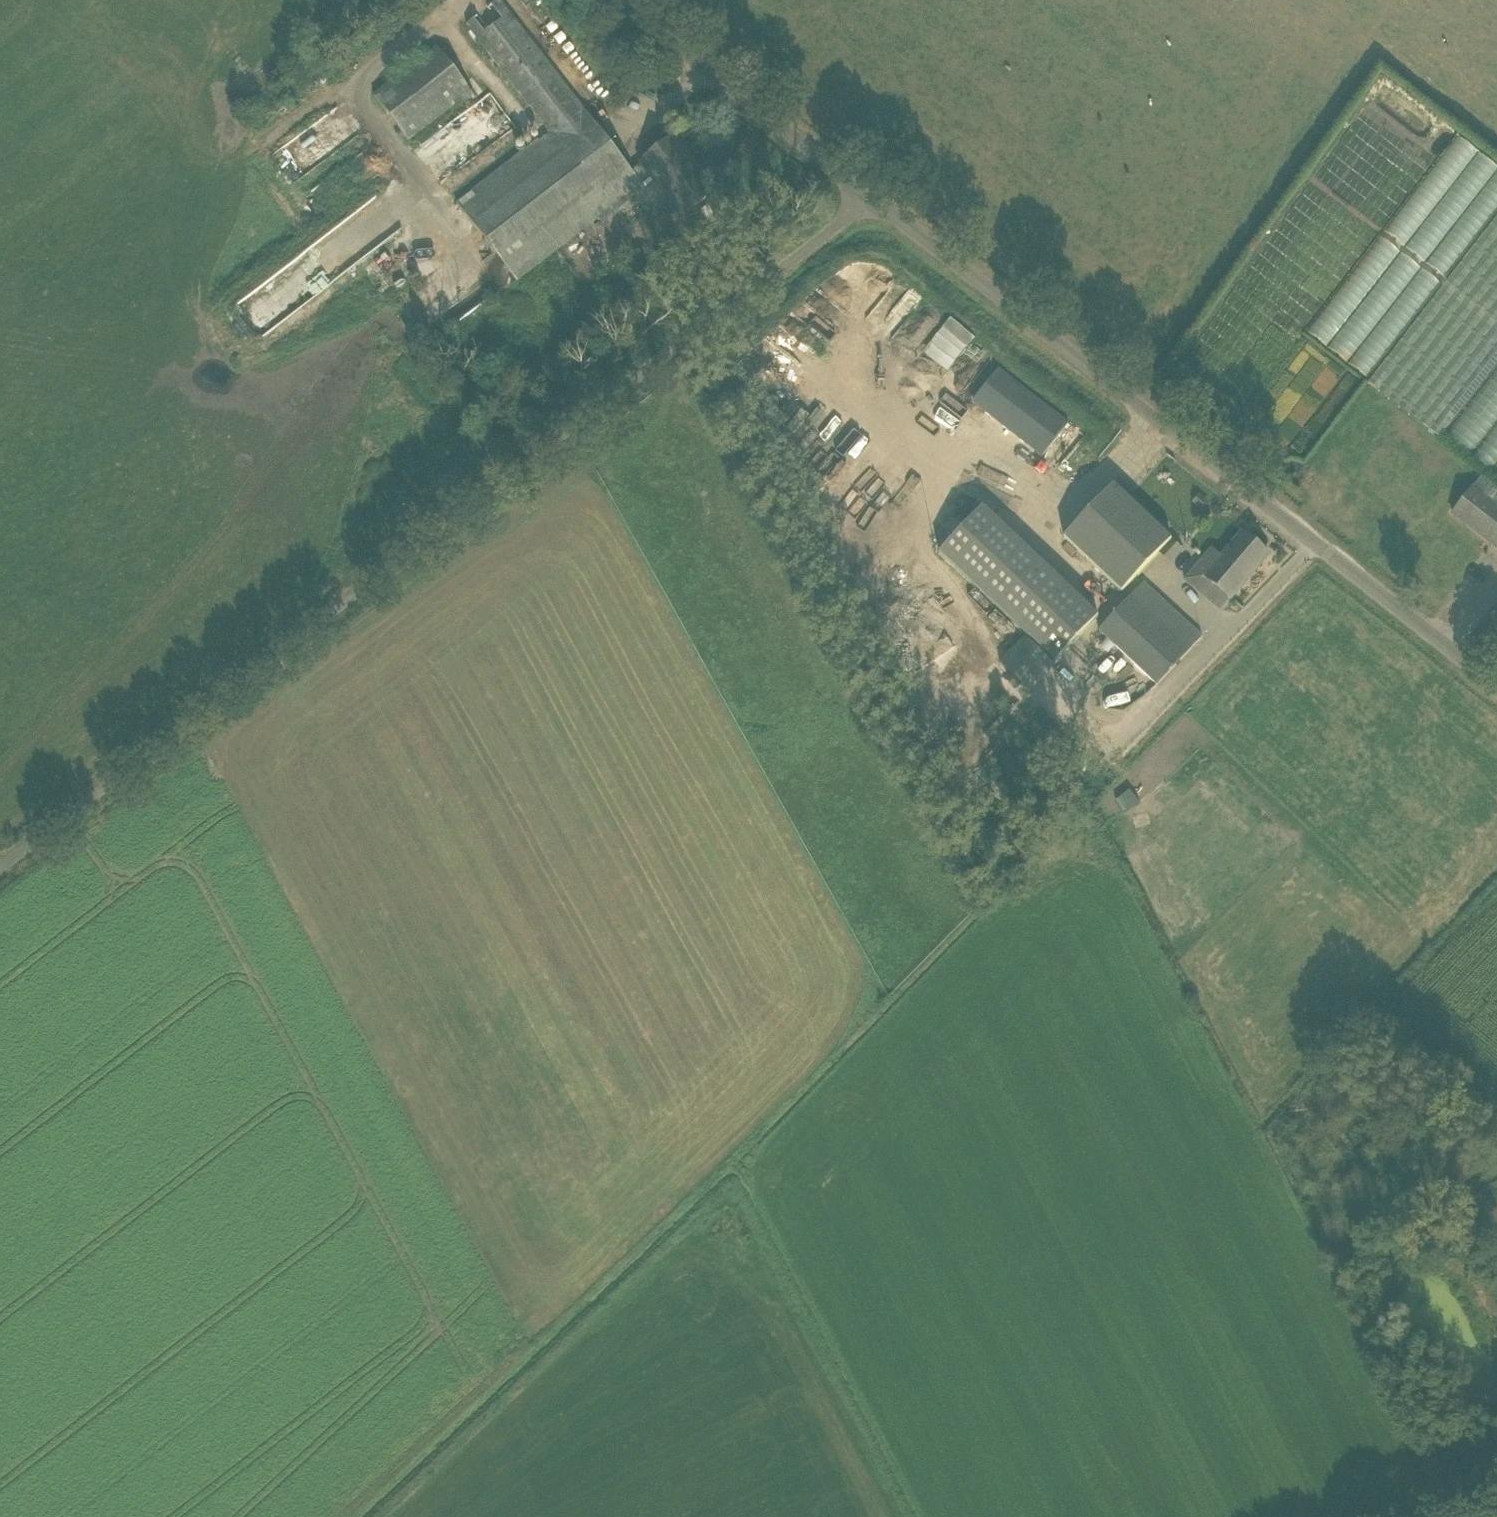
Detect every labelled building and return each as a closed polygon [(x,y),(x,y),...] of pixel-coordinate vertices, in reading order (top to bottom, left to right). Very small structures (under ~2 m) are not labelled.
[(499,0),(498,0),(467,24),(550,132),(458,203),(517,280),(642,184),(641,183),(651,176),(682,217),(711,195),(688,165),(693,160),(675,137),(641,163),(641,164),(632,171),(499,0)] [(409,139),(472,91),(438,46),(375,95),(409,139)] [(1371,384),(1442,436),(1496,366),(1496,219),(1371,384)] [(936,329),(959,350),(973,334),(950,313),(936,329)] [(1068,423),(1014,381),(989,413),(1043,455),(1068,423)] [(1494,505),(1496,500),(1496,489),(1481,476),(1453,514),(1496,548),(1496,507),(1494,505)] [(1113,485),(1064,537),(1122,592),(1171,540),(1113,485)] [(939,553),(1055,663),(1099,617),(983,507),(939,553)] [(1182,581),(1220,611),(1269,554),(1243,532),(1222,557),(1212,549),(1182,581)] [(1158,685),(1202,637),(1143,583),(1100,630),(1118,647),(1109,657),(1124,671),(1096,700),(1118,721),(1146,692),(1149,695),(1158,685)] [(1001,679),(1016,692),(1022,685),(1031,693),(1056,666),(1025,637),(1000,664),(1008,672),(1001,679)]
